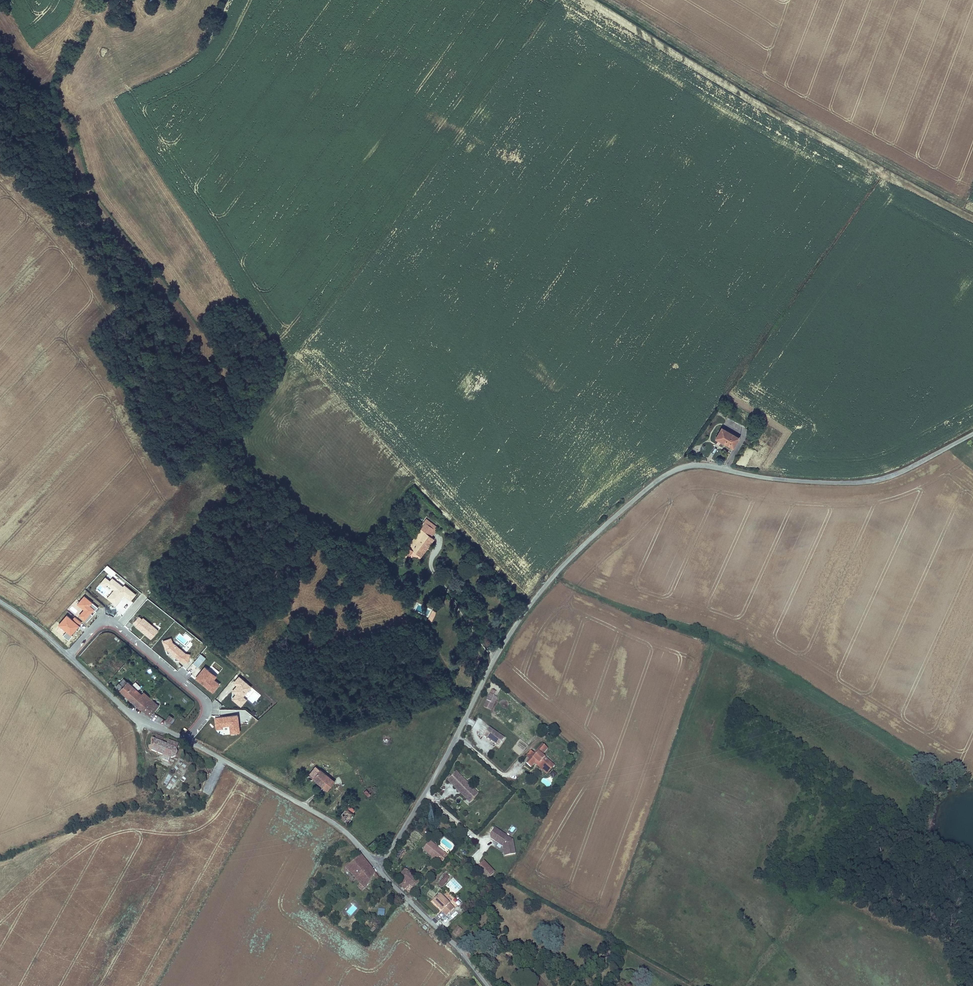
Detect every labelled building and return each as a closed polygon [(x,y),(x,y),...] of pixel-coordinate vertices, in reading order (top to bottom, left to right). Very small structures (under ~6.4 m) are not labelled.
[(122,19),(128,13),(123,8),(114,17),(117,19),(119,16),(122,19)] [(735,446),(741,436),(725,426),(718,436),(735,446)] [(414,553),(422,559),(435,542),(431,539),(436,534),(426,526),(425,527),(424,525),(421,528),(423,530),(405,554),(406,554),(410,558),(414,553)] [(131,600),(135,594),(113,577),(110,581),(108,579),(106,582),(115,589),(109,598),(116,604),(124,594),(131,600)] [(100,584),(96,589),(105,595),(108,591),(100,584)] [(198,667),(206,658),(201,653),(193,663),(198,667)] [(108,664),(111,667),(116,662),(112,659),(108,664)] [(212,665),(220,671),(222,668),(215,662),(212,665)] [(205,667),(195,679),(213,692),(219,684),(214,679),(219,672),(212,666),(209,670),(205,667)] [(231,699),(241,707),(248,698),(255,689),(239,675),(233,682),(236,685),(231,691),(235,694),(231,699)] [(144,692),(142,694),(129,682),(124,687),(120,683),(116,687),(142,709),(142,708),(151,716),(159,706),(144,692)] [(488,709),(490,711),(497,700),(495,698),(491,704),(488,709)] [(499,746),(505,738),(489,727),(483,736),(493,742),(494,741),(497,743),(496,744),(499,746)] [(175,758),(178,754),(176,750),(179,746),(168,742),(167,745),(162,743),(163,739),(156,736),(150,751),(162,757),(160,761),(168,764),(171,759),(175,758)] [(519,752),(526,747),(522,742),(516,746),(519,752)] [(545,768),(551,762),(542,755),(548,748),(543,744),(527,763),(532,767),(535,763),(537,761),(545,768)] [(535,763),(547,773),(554,765),(551,762),(545,768),(537,761),(535,763)] [(324,786),(331,778),(321,769),(319,771),(314,768),(309,774),(324,786)] [(472,805),(480,797),(459,776),(450,784),(472,805)] [(324,786),(329,791),(337,782),(331,778),(324,786)] [(335,795),(341,800),(348,791),(342,787),(335,795)] [(348,823),(355,816),(347,809),(341,816),(348,823)] [(517,854),(513,841),(496,827),(491,833),(492,837),(495,840),(496,839),(499,841),(498,842),(504,846),(507,857),(517,854)] [(368,847),(373,852),(381,844),(376,839),(368,847)] [(438,861),(445,853),(430,841),(423,849),(438,861)] [(438,861),(440,863),(447,855),(445,853),(438,861)] [(369,886),(377,872),(362,855),(347,868),(362,883),(359,886),(363,890),(369,886)] [(488,880),(496,873),(485,861),(477,868),(488,880)] [(397,881),(411,894),(421,881),(407,869),(397,881)] [(439,884),(442,886),(450,877),(447,875),(439,884)] [(446,914),(453,907),(439,893),(432,901),(446,914)] [(454,933),(457,936),(463,929),(460,926),(454,933)]
